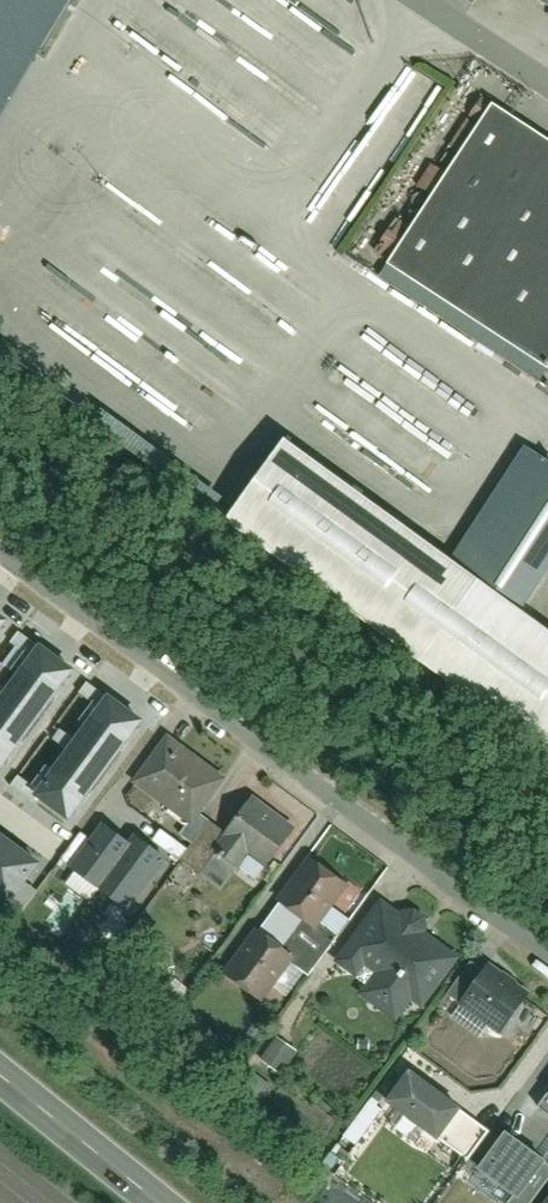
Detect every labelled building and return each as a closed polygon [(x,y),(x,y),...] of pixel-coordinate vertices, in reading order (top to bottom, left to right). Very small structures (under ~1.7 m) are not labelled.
[(65,0),(0,0),(0,112),(65,0)] [(494,109),(381,267),(547,364),(547,363),(547,144),(494,109)] [(515,614),(547,568),(547,466),(464,582),(269,442),(216,516),(547,754),(547,637),(515,614)] [(73,671),(41,648),(24,673),(55,695),(73,671)] [(55,695),(24,673),(6,697),(38,719),(55,695)] [(6,697),(0,705),(0,729),(20,744),(38,719),(6,697)] [(141,722),(110,699),(92,723),(123,746),(141,722)] [(123,746),(92,723),(74,747),(105,770),(123,746)] [(0,729),(0,766),(2,768),(20,744),(0,729)] [(226,781),(173,742),(142,783),(192,819),(206,808),(226,781)] [(105,770),(74,747),(57,771),(88,794),(105,770)] [(88,794),(57,771),(39,796),(70,818),(88,794)] [(291,827),(247,798),(209,856),(233,872),(242,857),(262,870),(291,827)] [(127,913),(166,860),(135,837),(130,843),(106,825),(71,872),(127,913)] [(0,834),(0,867),(16,846),(0,834)] [(16,846),(0,867),(0,895),(11,903),(40,864),(16,846)] [(262,922),(227,966),(262,993),(291,956),(310,970),(337,935),(316,918),(345,880),(313,856),(280,899),(303,917),(285,940),(262,922)] [(420,1000),(456,949),(387,901),(345,960),(374,980),(365,993),(397,1016),(412,994),(420,1000)] [(499,1036),(530,996),(488,963),(481,973),(469,964),(446,995),(499,1036)] [(258,1059),(278,1073),(293,1052),(273,1037),(258,1059)] [(487,1126),(413,1070),(384,1107),(435,1145),(441,1137),(465,1155),(487,1126)] [(547,1179),(547,1167),(503,1136),(475,1175),(511,1199),(508,1202),(532,1202),(547,1179)]
